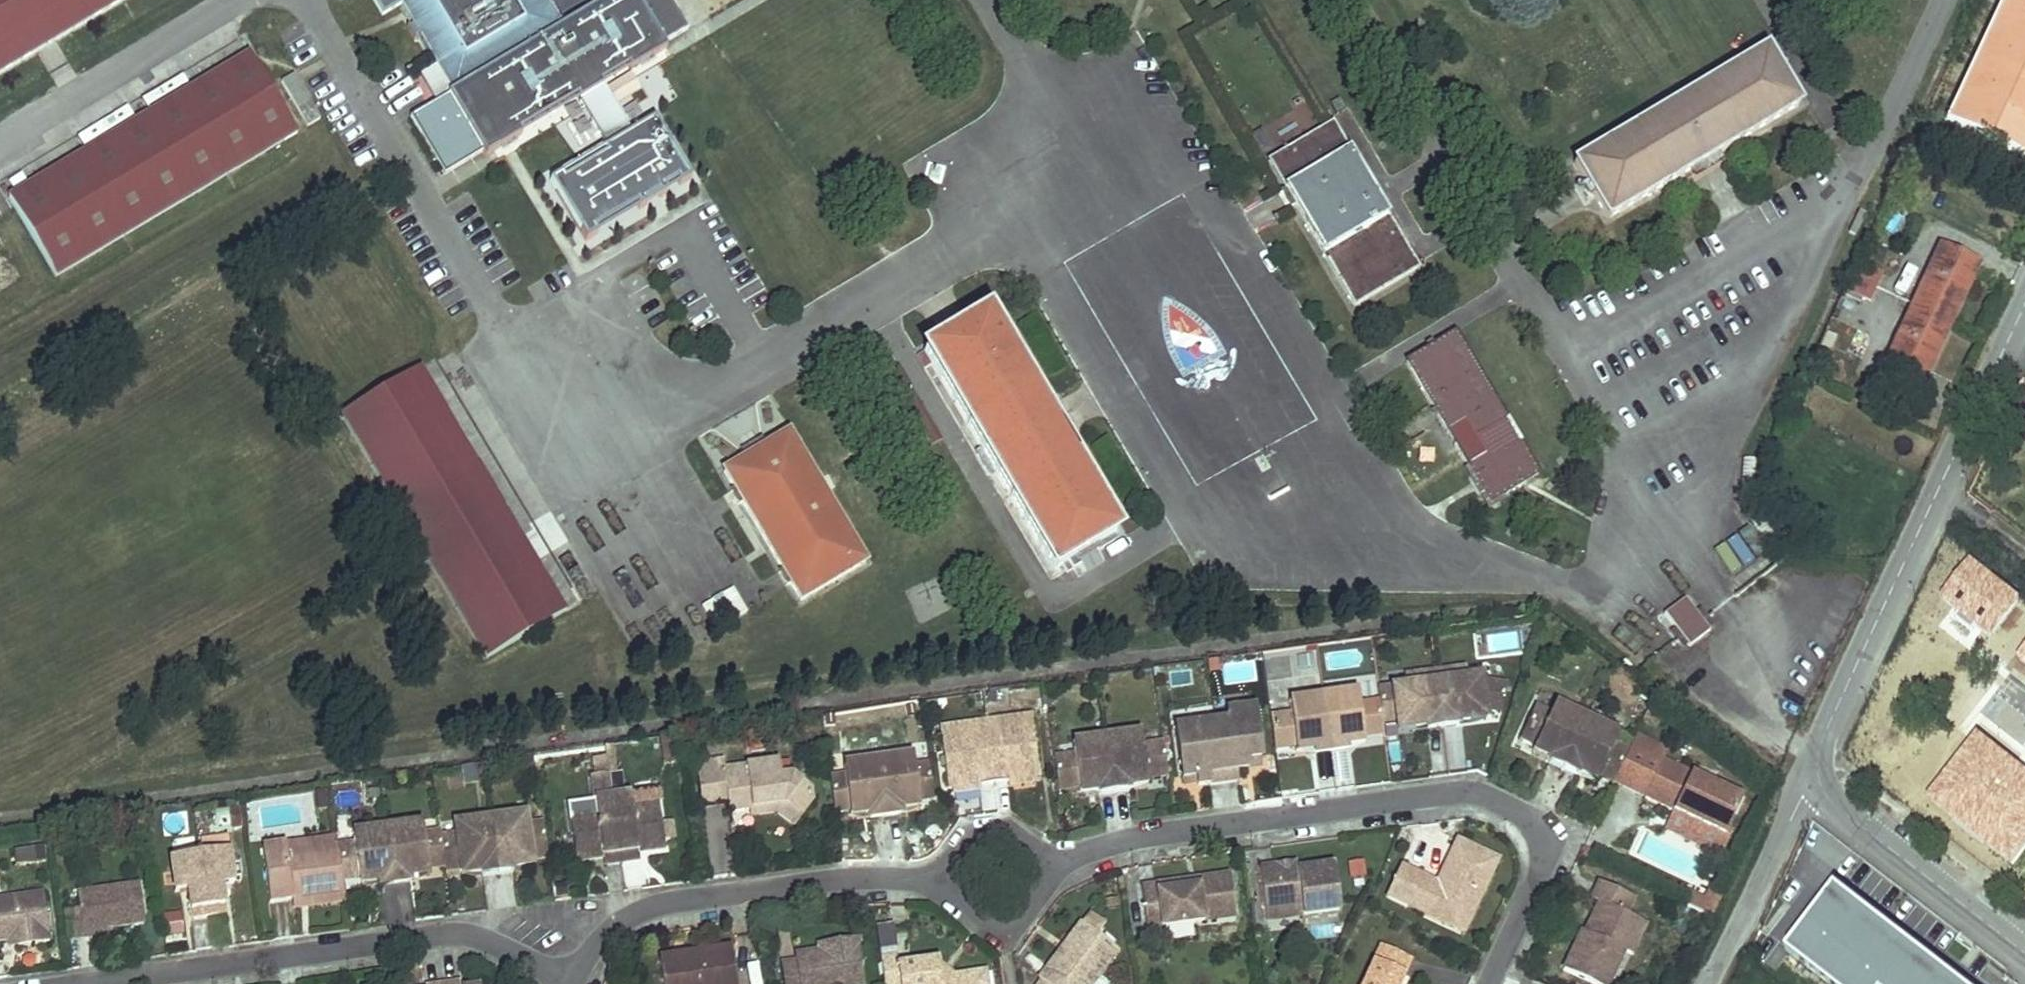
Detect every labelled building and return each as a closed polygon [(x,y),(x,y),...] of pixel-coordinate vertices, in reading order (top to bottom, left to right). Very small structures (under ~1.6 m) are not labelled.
[(123,0),(0,0),(0,72),(123,0)] [(378,20),(398,8),(410,28),(418,41),(450,96),(406,122),(440,179),(478,157),(481,162),(495,153),(493,149),(506,141),(509,145),(518,140),(514,135),(571,101),(575,106),(603,153),(599,156),(602,161),(559,186),(556,181),(546,187),(581,246),(591,240),(588,235),(631,209),(634,214),(640,211),(637,205),(651,197),(654,202),(660,199),(658,194),(672,186),(675,190),(684,185),(649,126),(626,140),(594,87),(622,71),(626,76),(662,55),(659,50),(684,36),(663,0),(613,0),(602,0),(592,6),(594,11),(559,32),(541,0),(367,0),(378,20)] [(560,23),(590,5),(587,0),(546,0),(560,23)] [(2019,0),(1988,0),(1988,2),(2014,12),(2019,0)] [(418,41),(410,28),(403,33),(410,46),(418,41)] [(1802,110),(1765,50),(1574,167),(1611,227),(1802,110)] [(251,59),(15,199),(60,276),(297,137),(251,59)] [(2001,114),(2024,125),(2024,64),(2001,114)] [(1969,112),(1975,82),(1946,76),(1940,105),(1969,112)] [(575,106),(571,101),(514,135),(518,140),(575,106)] [(1340,123),(1280,159),(1361,298),(1421,262),(1340,123)] [(506,141),(493,149),(495,153),(509,145),(506,141)] [(602,161),(599,156),(556,181),(559,186),(602,161)] [(658,194),(660,199),(675,190),(672,186),(658,194)] [(637,205),(640,211),(654,202),(651,197),(637,205)] [(588,235),(591,240),(634,214),(631,209),(588,235)] [(1934,261),(1885,363),(1922,381),(1971,279),(1934,261)] [(1856,299),(1871,304),(1882,273),(1866,268),(1856,299)] [(982,317),(922,352),(1052,574),(1112,539),(982,317)] [(1464,331),(1412,362),(1492,499),(1544,469),(1464,331)] [(424,371),(339,421),(484,664),(569,613),(424,371)] [(793,435),(722,476),(797,604),(868,563),(793,435)] [(1941,593),(1993,634),(2022,598),(1969,557),(1941,593)] [(704,602),(712,625),(743,614),(735,591),(704,602)] [(1664,618),(1688,651),(1709,635),(1685,603),(1664,618)] [(1495,650),(1519,648),(1517,632),(1493,634),(1495,650)] [(2024,659),(2024,642),(2017,653),(2024,659)] [(1273,696),(1320,694),(1318,654),(1271,657),(1273,696)] [(1481,671),(1376,687),(1381,731),(1487,719),(1481,671)] [(1291,699),(1290,710),(1270,713),(1271,749),(1294,746),(1297,757),(1363,745),(1357,690),(1291,699)] [(1549,712),(1535,705),(1518,740),(1533,745),(1528,753),(1594,782),(1620,732),(1555,701),(1549,712)] [(1249,704),(1223,708),(1225,718),(1212,719),(1221,778),(1234,776),(1233,767),(1243,765),(1242,756),(1256,754),(1249,704)] [(1029,714),(984,721),(993,782),(1006,780),(1006,779),(1037,774),(1029,714)] [(1212,719),(1173,725),(1180,776),(1195,774),(1195,782),(1221,778),(1212,719)] [(984,721),(938,727),(946,787),(977,783),(977,784),(993,782),(984,721)] [(1050,755),(1054,786),(1075,782),(1076,788),(1093,786),(1094,791),(1126,786),(1125,781),(1143,778),(1143,774),(1163,770),(1159,739),(1138,742),(1136,728),(1069,738),(1070,751),(1050,755)] [(1925,794),(2009,859),(2024,838),(2024,766),(1977,728),(1925,794)] [(1256,754),(1242,756),(1243,765),(1257,763),(1256,754)] [(747,763),(726,765),(725,757),(698,760),(703,804),(730,801),(731,809),(752,807),(753,812),(776,810),(794,824),(820,790),(793,770),(793,767),(781,768),(780,755),(747,759),(747,763)] [(828,775),(833,808),(845,807),(846,812),(866,810),(867,815),(898,812),(897,806),(916,803),(915,798),(931,796),(927,763),(911,765),(910,755),(840,762),(841,774),(828,775)] [(1743,797),(1660,760),(1643,796),(1724,834),(1743,797)] [(1195,774),(1180,776),(1181,784),(1195,782),(1195,774)] [(595,809),(568,813),(575,857),(601,854),(602,861),(638,856),(637,848),(663,845),(656,801),(630,804),(629,792),(592,797),(595,809)] [(547,854),(540,810),(523,813),(523,807),(454,817),(455,823),(439,825),(445,863),(446,868),(461,865),(462,871),(481,869),(482,874),(513,869),(512,864),(530,862),(530,855),(547,854)] [(337,852),(341,877),(357,875),(358,881),(377,878),(377,884),(410,880),(409,874),(427,871),(426,866),(445,863),(439,825),(439,820),(420,822),(419,817),(351,827),(351,832),(335,834),(335,836),(337,852)] [(288,859),(337,852),(335,836),(286,844),(288,859)] [(1436,883),(1399,866),(1382,898),(1462,934),(1500,857),(1458,840),(1436,883)] [(344,898),(341,877),(337,852),(288,859),(286,844),(262,847),(270,901),(291,898),(311,895),(312,903),(344,898)] [(225,849),(196,853),(205,916),(221,914),(217,884),(230,883),(225,849)] [(196,853),(167,857),(172,891),(184,889),(188,918),(205,916),(196,853)] [(1335,861),(1261,872),(1266,924),(1340,913),(1335,861)] [(1153,883),(1137,886),(1143,927),(1232,915),(1226,873),(1194,878),(1194,886),(1154,891),(1153,883)] [(1194,878),(1153,883),(1154,891),(1194,886),(1194,878)] [(1594,879),(1588,897),(1597,904),(1585,933),(1576,929),(1558,968),(1595,983),(1622,983),(1650,922),(1631,912),(1638,899),(1594,879)] [(77,908),(62,910),(66,938),(83,936),(82,929),(106,926),(141,921),(136,883),(74,891),(77,908)] [(1827,983),(1962,983),(1837,887),(1786,952),(1827,983)] [(0,899),(0,940),(7,939),(16,937),(18,946),(49,941),(41,893),(0,899)] [(1702,894),(1693,913),(1710,921),(1719,901),(1702,894)] [(311,895),(291,898),(292,906),(312,903),(311,895)] [(178,913),(163,916),(169,939),(183,936),(178,913)] [(1033,979),(1040,983),(1088,983),(1112,952),(1075,924),(1059,946),(1064,950),(1048,970),(1043,966),(1033,979)] [(82,929),(83,936),(107,933),(106,926),(82,929)] [(778,964),(781,983),(863,983),(854,936),(824,941),(825,949),(816,951),(792,955),(793,961),(778,964)] [(16,937),(7,939),(8,948),(18,946),(16,937)] [(825,949),(824,941),(815,943),(816,951),(825,949)] [(1361,983),(1401,983),(1411,960),(1378,944),(1361,983)] [(1064,950),(1059,946),(1043,966),(1048,970),(1064,950)] [(658,958),(662,983),(734,983),(729,949),(658,958)] [(877,956),(880,981),(881,983),(984,983),(982,970),(951,974),(946,974),(947,978),(937,980),(935,959),(894,963),(893,954),(877,956)] [(951,974),(935,959),(937,980),(947,978),(946,974),(951,974)]
